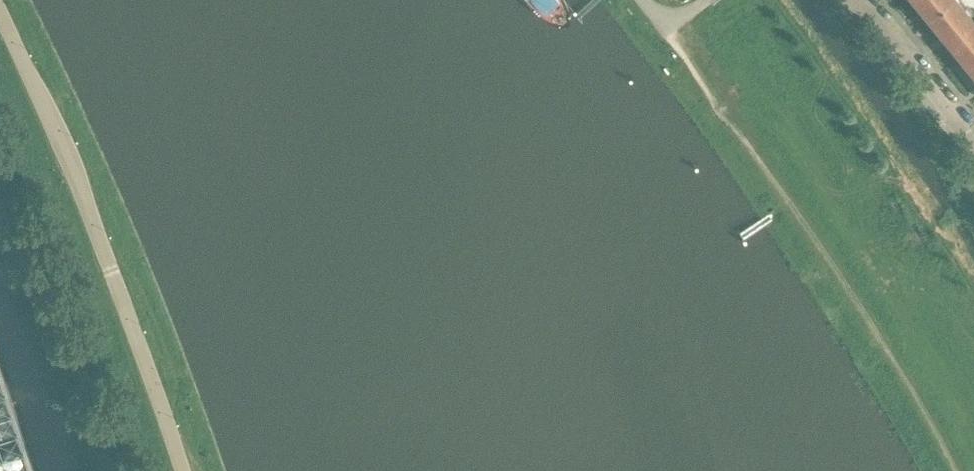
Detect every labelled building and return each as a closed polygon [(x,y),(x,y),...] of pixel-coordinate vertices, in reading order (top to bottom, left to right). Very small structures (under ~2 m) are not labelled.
[(926,14),(943,0),(914,0),(926,14)] [(945,37),(972,15),(959,0),(943,0),(926,14),(945,37)] [(964,61),(973,53),(973,18),(972,15),(945,37),(964,61)] [(973,73),(973,53),(964,61),(973,73)]
